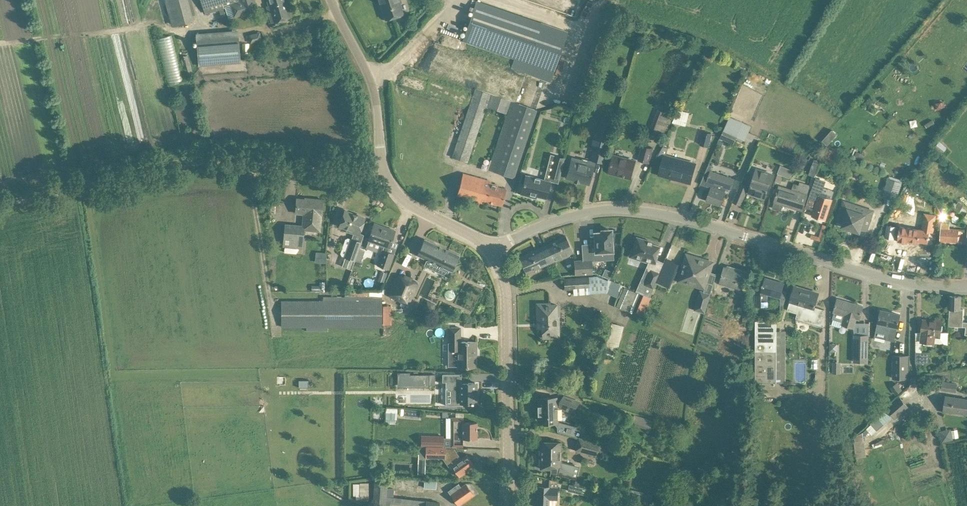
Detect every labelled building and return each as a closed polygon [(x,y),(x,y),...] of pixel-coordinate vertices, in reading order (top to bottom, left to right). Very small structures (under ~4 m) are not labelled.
[(172,26),(194,20),(193,15),(195,14),(191,0),(165,0),(172,26)] [(205,14),(227,8),(225,2),(233,0),(201,0),(205,14)] [(246,11),(256,8),(254,0),(240,0),(231,3),(234,14),(246,11)] [(286,0),(268,0),(269,4),(267,5),(272,22),(291,17),(286,0)] [(395,16),(403,14),(399,2),(401,2),(400,0),(379,0),(380,4),(381,4),(386,19),(395,16)] [(567,32),(542,23),(476,1),(462,40),(515,59),(512,68),(550,82),(567,32)] [(240,62),(238,38),(222,39),(221,32),(197,34),(199,66),(240,62)] [(259,33),(249,35),(251,42),(261,40),(259,33)] [(157,37),(167,84),(182,80),(173,34),(157,37)] [(189,55),(182,56),(186,75),(193,74),(189,55)] [(469,106),(452,157),(468,162),(486,107),(488,107),(507,113),(491,160),(490,159),(487,169),(495,171),(508,176),(511,167),(517,169),(536,109),(515,102),(475,89),(469,106)] [(671,121),(685,125),(688,112),(675,108),(671,121)] [(658,109),(648,133),(660,138),(670,114),(658,109)] [(604,153),(605,151),(611,124),(604,122),(596,151),(604,153)] [(724,128),(720,138),(733,144),(738,134),(724,128)] [(708,146),(712,133),(704,131),(700,144),(708,146)] [(835,139),(827,147),(827,149),(836,153),(841,141),(835,139)] [(939,141),(933,148),(941,155),(947,148),(939,141)] [(649,162),(652,148),(642,145),(639,160),(649,162)] [(827,149),(822,160),(827,162),(828,159),(832,161),(836,153),(827,149)] [(856,151),(854,157),(863,161),(866,155),(856,151)] [(614,155),(609,172),(618,174),(618,173),(624,174),(623,175),(631,177),(633,168),(635,161),(614,155)] [(663,162),(660,171),(659,174),(675,179),(690,183),(693,173),(695,163),(664,155),(663,162)] [(560,171),(564,158),(555,156),(552,169),(560,171)] [(569,167),(567,177),(575,179),(576,178),(579,179),(579,180),(589,183),(591,173),(593,166),(581,163),(582,160),(572,158),(569,167)] [(709,164),(700,184),(711,187),(706,200),(721,205),(725,192),(725,191),(727,187),(731,188),(734,179),(711,171),(713,165),(709,164)] [(780,166),(777,174),(782,177),(788,179),(795,172),(780,166)] [(773,174),(765,172),(756,169),(752,183),(749,192),(765,198),(769,185),(770,185),(773,174)] [(463,173),(457,195),(485,203),(486,200),(502,204),(506,189),(497,186),(498,185),(491,183),(491,181),(463,173)] [(546,198),(550,181),(526,175),(521,194),(532,197),(532,195),(546,198)] [(888,178),(883,196),(896,200),(902,182),(888,178)] [(742,183),(734,202),(741,205),(748,186),(742,183)] [(779,186),(773,207),(781,210),(782,204),(794,207),(794,205),(803,208),(802,210),(803,210),(806,200),(807,195),(810,188),(799,184),(797,191),(779,186)] [(820,195),(821,192),(812,189),(811,192),(808,202),(816,205),(813,216),(825,220),(828,210),(831,199),(820,195)] [(284,223),(284,225),(282,248),(303,250),(305,230),(320,232),(323,200),(308,198),(307,200),(304,200),(305,199),(297,199),(295,214),(303,215),(302,225),(284,223)] [(866,208),(856,205),(844,201),(838,221),(844,223),(843,226),(860,231),(864,219),(870,221),(872,212),(866,210),(866,208)] [(354,262),(361,244),(364,234),(359,233),(365,217),(345,210),(339,227),(342,229),(342,230),(353,234),(352,238),(345,256),(344,259),(354,262)] [(900,223),(898,238),(908,240),(908,238),(919,240),(919,238),(928,240),(930,228),(933,229),(933,228),(935,212),(925,211),(923,227),(900,223)] [(889,219),(887,230),(894,231),(896,220),(889,219)] [(388,251),(395,230),(374,223),(366,248),(377,252),(379,245),(383,247),(377,266),(388,270),(394,254),(388,251)] [(942,223),(940,240),(958,241),(959,231),(959,229),(949,229),(949,224),(942,223)] [(613,251),(611,229),(609,230),(608,228),(606,228),(604,230),(602,230),(602,232),(595,232),(596,251),(591,251),(591,260),(606,259),(606,251),(613,251)] [(546,245),(554,261),(574,252),(566,236),(546,245)] [(659,246),(652,244),(652,242),(648,240),(637,237),(633,249),(632,249),(630,256),(649,262),(649,261),(654,262),(659,246)] [(452,271),(459,255),(424,238),(417,254),(431,261),(429,267),(436,271),(439,265),(452,271)] [(526,273),(554,261),(546,245),(519,258),(526,273)] [(316,252),(315,262),(325,263),(326,260),(330,261),(332,251),(327,250),(326,253),(316,252)] [(713,262),(687,254),(679,280),(704,288),(703,291),(700,290),(694,310),(704,313),(716,273),(710,271),(713,262)] [(591,260),(575,261),(576,276),(592,275),(592,270),(591,260)] [(728,266),(728,267),(725,266),(723,274),(720,282),(743,289),(748,272),(728,266)] [(643,275),(635,292),(642,295),(648,298),(653,287),(659,273),(651,269),(647,277),(643,275)] [(564,289),(573,289),(573,294),(606,292),(607,280),(596,276),(564,278),(564,289)] [(416,286),(397,277),(389,295),(408,303),(412,292),(413,292),(416,286)] [(762,286),(761,292),(780,297),(785,283),(784,283),(773,280),(765,277),(763,284),(762,284),(762,286)] [(792,295),(787,310),(811,317),(813,308),(814,308),(819,293),(794,286),(792,295)] [(624,287),(616,306),(633,314),(642,295),(635,292),(624,287)] [(744,302),(753,303),(753,291),(744,289),(744,302)] [(763,318),(763,306),(768,306),(768,300),(762,300),(762,294),(755,294),(755,318),(763,318)] [(949,325),(966,326),(966,332),(965,334),(966,335),(966,322),(963,321),(963,309),(961,309),(961,296),(950,296),(949,306),(949,317),(949,325)] [(833,320),(832,326),(841,329),(842,324),(853,328),(856,318),(859,319),(863,306),(837,299),(834,311),(835,312),(833,320)] [(282,301),(281,326),(382,326),(382,301),(282,301)] [(544,305),(544,303),(537,303),(537,328),(542,328),(542,338),(551,337),(559,337),(559,332),(559,324),(557,324),(557,304),(544,305)] [(895,338),(898,327),(900,314),(881,310),(876,330),(887,332),(886,336),(895,338)] [(743,314),(743,324),(747,324),(747,329),(753,329),(753,324),(753,314),(743,314)] [(945,342),(947,343),(948,333),(941,332),(942,319),(936,319),(936,321),(923,319),(922,333),(921,341),(934,343),(935,336),(940,337),(945,342)] [(786,331),(777,331),(777,320),(756,320),(756,382),(786,382),(786,331)] [(617,350),(622,324),(610,322),(605,348),(617,350)] [(460,327),(449,327),(449,350),(457,350),(457,367),(475,367),(475,352),(477,352),(476,341),(460,341),(460,327)] [(854,362),(868,362),(868,334),(854,334),(854,362)] [(916,352),(916,362),(929,362),(929,352),(916,352)] [(894,355),(894,378),(907,378),(908,355),(894,355)] [(833,362),(832,373),(841,374),(841,362),(833,362)] [(409,371),(398,371),(398,385),(428,385),(428,373),(409,373),(409,371)] [(442,373),(442,382),(457,382),(457,373),(442,373)] [(943,380),(941,390),(956,393),(958,383),(943,380)] [(477,393),(477,384),(477,383),(467,383),(461,383),(459,383),(459,385),(452,385),(452,402),(458,402),(458,403),(471,403),(473,403),(477,403),(477,393)] [(898,383),(891,388),(896,395),(902,390),(898,383)] [(557,430),(567,433),(579,436),(582,433),(582,427),(557,420),(556,406),(571,411),(575,406),(575,400),(563,396),(559,401),(547,397),(538,400),(539,420),(548,423),(553,421),(557,427),(557,430)] [(900,396),(886,408),(895,419),(909,407),(900,396)] [(944,410),(966,413),(966,399),(946,396),(944,410)] [(384,406),(384,423),(395,423),(396,406),(384,406)] [(886,409),(877,417),(884,425),(892,417),(886,409)] [(633,414),(630,421),(649,428),(651,421),(633,414)] [(463,418),(453,418),(453,440),(463,440),(463,438),(477,438),(477,422),(463,422),(463,418)] [(422,436),(421,446),(444,447),(445,437),(422,436)] [(579,438),(576,449),(596,455),(599,443),(579,438)] [(560,461),(561,442),(554,441),(544,441),(541,441),(541,446),(540,468),(550,468),(550,473),(560,475),(576,479),(579,465),(560,461)] [(445,447),(425,447),(425,457),(441,457),(445,457),(445,447)] [(445,457),(441,457),(451,471),(454,469),(459,476),(475,465),(467,454),(459,460),(457,457),(450,447),(445,447),(445,457)] [(386,496),(388,480),(374,479),(372,504),(386,505),(392,505),(439,505),(440,502),(386,496)] [(436,481),(424,480),(424,487),(436,488),(436,481)] [(458,483),(448,491),(458,505),(474,494),(466,483),(461,487),(458,483)] [(569,484),(567,490),(591,496),(593,489),(569,484)] [(537,505),(548,505),(549,499),(556,499),(557,487),(549,487),(538,487),(537,505)] [(630,489),(628,498),(642,501),(644,492),(630,489)]
